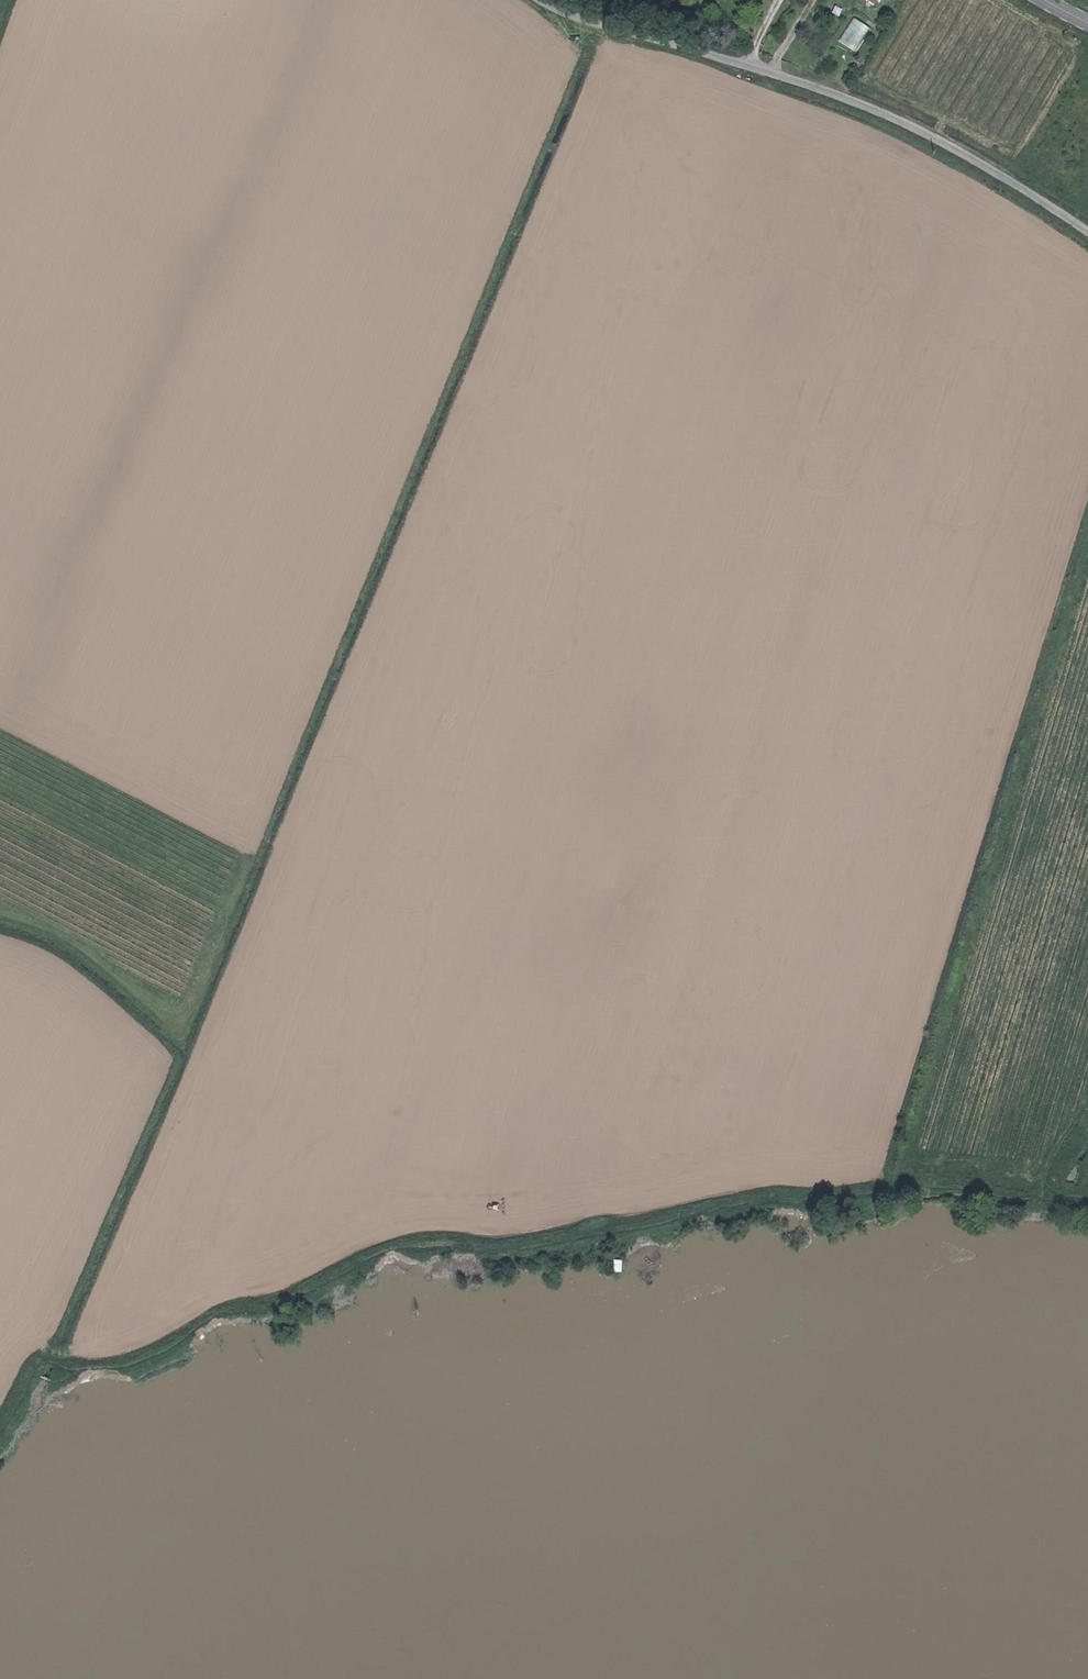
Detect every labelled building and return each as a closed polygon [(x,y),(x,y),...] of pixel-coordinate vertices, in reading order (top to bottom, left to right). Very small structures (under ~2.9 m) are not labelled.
[(840,39),(856,49),(870,26),(854,16),(840,39)]
